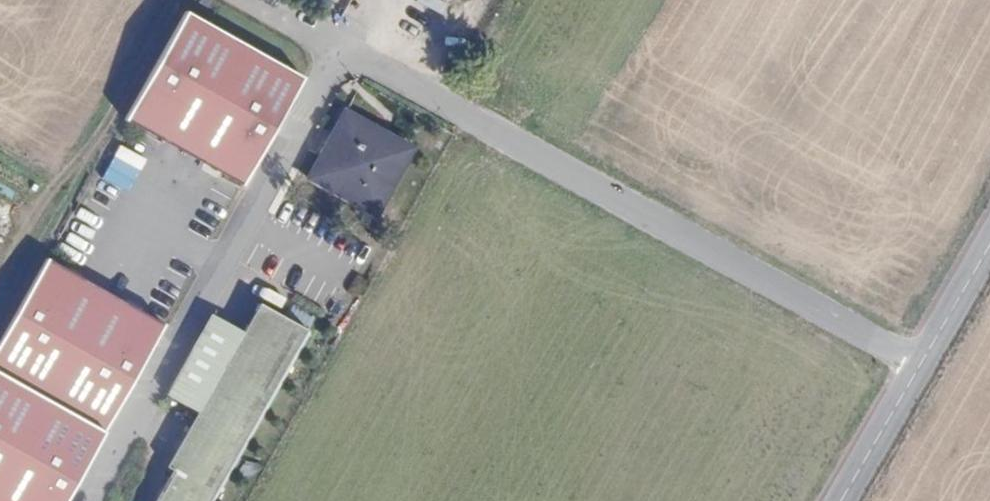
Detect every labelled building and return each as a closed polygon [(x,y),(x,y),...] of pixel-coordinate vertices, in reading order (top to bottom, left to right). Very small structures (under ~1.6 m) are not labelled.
[(304,81),(186,15),(126,122),(243,188),(304,81)] [(411,151),(345,115),(310,180),(375,216),(411,151)] [(48,260),(46,265),(164,331),(166,326),(48,260)] [(0,345),(0,500),(68,500),(164,331),(46,265),(0,345)] [(258,305),(243,332),(213,316),(139,449),(168,465),(167,468),(175,472),(159,500),(209,500),(306,332),(258,305)]
